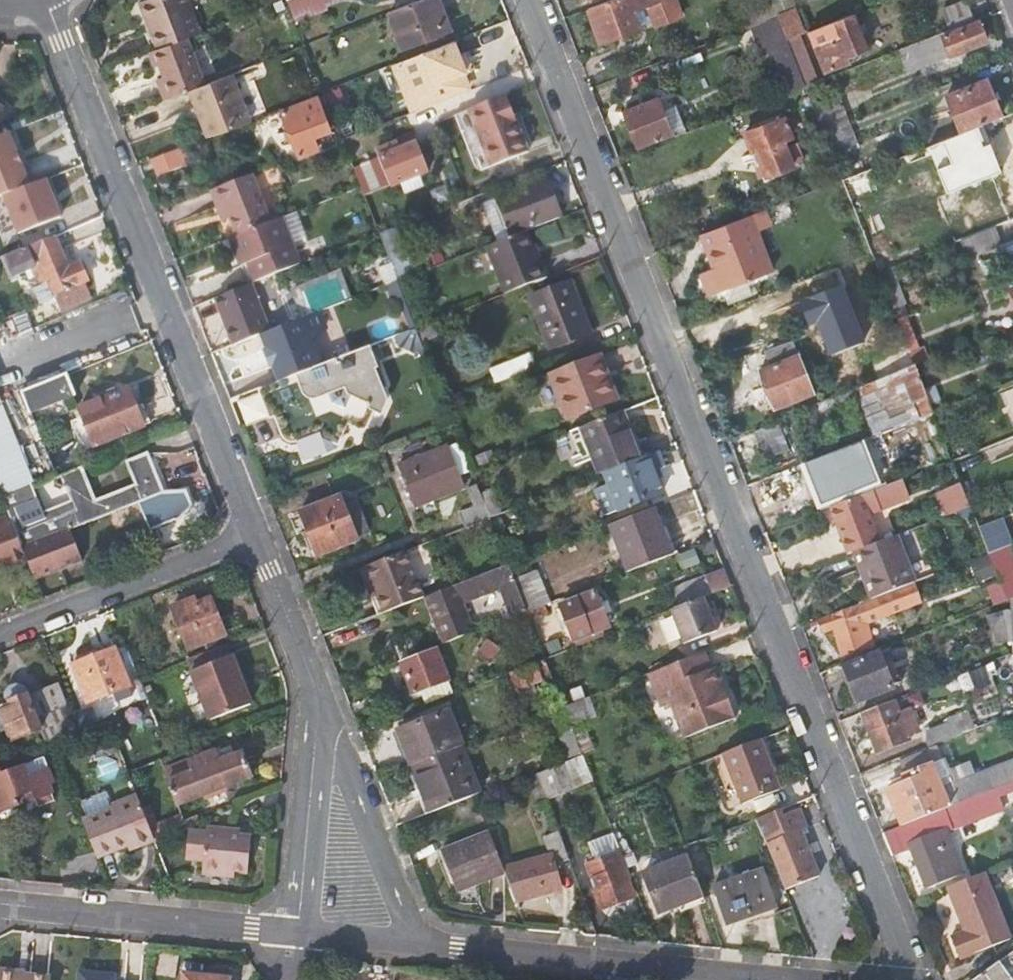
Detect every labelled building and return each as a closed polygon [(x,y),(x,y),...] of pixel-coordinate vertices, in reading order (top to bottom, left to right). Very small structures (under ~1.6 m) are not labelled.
[(155,48),(186,35),(200,30),(188,0),(137,0),(155,48)] [(294,18),(318,8),(316,2),(320,0),(286,0),(294,18)] [(438,0),(412,0),(388,10),(401,45),(449,27),(438,0)] [(675,0),(604,0),(587,7),(599,40),(652,20),(655,25),(681,14),(675,0)] [(744,26),(750,24),(777,13),(771,0),(735,0),(744,26)] [(948,28),(973,17),(966,0),(961,0),(941,8),(948,28)] [(793,6),(788,8),(798,32),(803,30),(793,6)] [(788,8),(777,13),(786,37),(798,32),(788,8)] [(866,45),(853,11),(821,23),(808,28),(825,71),(849,61),(847,53),(866,45)] [(771,48),(788,90),(804,84),(795,61),(786,37),(777,13),(750,24),(762,52),(771,48)] [(984,40),(975,17),(973,17),(948,28),(909,42),(919,65),(984,40)] [(807,56),(798,32),(786,37),(795,61),(807,56)] [(205,82),(186,35),(155,48),(149,50),(154,63),(158,62),(163,77),(156,79),(164,98),(187,89),(205,82)] [(465,70),(454,38),(421,52),(405,57),(420,100),(458,86),(454,74),(465,70)] [(249,119),(231,72),(205,82),(187,89),(206,136),(249,119)] [(822,88),(818,78),(804,84),(823,131),(848,120),(834,84),(822,88)] [(946,93),(961,131),(987,121),(986,117),(999,113),(985,78),(946,93)] [(528,152),(505,94),(468,110),(491,167),(528,152)] [(282,110),(299,154),(313,148),(335,140),(318,95),(282,110)] [(12,108),(0,97),(0,122),(12,108)] [(671,132),(674,135),(686,130),(675,102),(661,107),(657,97),(623,111),(636,146),(671,132)] [(785,116),(744,132),(751,150),(755,149),(765,173),(793,162),(783,138),(792,134),(785,116)] [(857,140),(848,120),(823,131),(830,150),(857,140)] [(4,132),(0,134),(0,195),(2,194),(29,183),(8,130),(4,132)] [(948,167),(965,161),(985,152),(980,138),(939,154),(936,149),(923,155),(930,170),(944,164),(946,168),(948,167)] [(414,140),(351,164),(359,185),(363,195),(426,171),(414,140)] [(191,160),(185,145),(160,154),(165,169),(191,160)] [(969,172),(965,161),(948,167),(953,179),(969,172)] [(226,211),(236,233),(270,220),(250,173),(210,189),(220,213),(226,211)] [(994,225),(995,225),(1012,218),(1012,175),(979,188),(994,225)] [(29,183),(2,194),(17,232),(59,216),(50,192),(53,191),(47,176),(29,183)] [(560,215),(555,203),(548,187),(544,177),(497,196),(511,234),(520,230),(560,215)] [(557,183),(548,187),(555,203),(564,199),(557,183)] [(762,209),(722,224),(728,239),(707,247),(714,266),(700,272),(709,295),(723,289),(772,270),(756,228),(767,223),(762,209)] [(292,211),(279,217),(289,242),(302,237),(292,211)] [(289,242),(279,217),(270,220),(236,233),(229,236),(237,256),(244,252),(255,281),(298,263),(289,242)] [(722,224),(701,232),(707,247),(728,239),(722,224)] [(1001,240),(995,225),(994,225),(961,238),(966,253),(1001,240)] [(400,240),(395,226),(378,232),(384,247),(400,240)] [(528,253),(520,230),(511,234),(485,244),(504,292),(543,276),(533,251),(528,253)] [(67,264),(56,234),(4,255),(13,275),(28,270),(40,302),(54,296),(59,309),(90,296),(85,282),(88,281),(79,259),(67,264)] [(1012,273),(1012,272),(1012,244),(1003,248),(1012,273)] [(244,252),(237,256),(248,284),(249,283),(255,281),(244,252)] [(907,301),(893,265),(878,271),(893,308),(907,301)] [(293,288),(303,316),(318,310),(349,298),(338,270),(293,288)] [(529,296),(548,346),(588,330),(569,281),(529,296)] [(260,333),(268,330),(249,283),(248,284),(216,296),(234,343),(238,341),(260,333)] [(1008,308),(982,318),(986,329),(1011,319),(1008,308)] [(324,325),(318,310),(303,316),(268,330),(260,333),(266,348),(263,349),(270,366),(272,365),(278,381),(320,364),(309,337),(313,329),(324,325)] [(438,332),(433,320),(415,327),(420,339),(438,332)] [(761,370),(777,410),(814,394),(793,340),(766,351),(771,366),(761,370)] [(275,415),(283,434),(284,436),(285,437),(286,438),(287,439),(289,440),(290,440),(292,440),(294,440),(297,439),(312,433),(311,430),(319,427),(323,437),(338,442),(347,420),(359,426),(367,423),(373,409),(381,412),(386,399),(378,380),(382,378),(369,345),(320,364),(278,381),(260,388),(271,416),(275,415)] [(872,363),(879,379),(915,365),(908,347),(872,363)] [(489,367),(494,381),(535,364),(530,352),(489,367)] [(550,373),(566,418),(616,398),(599,354),(550,373)] [(897,382),(912,420),(933,412),(915,365),(879,379),(873,382),(877,390),(897,382)] [(22,389),(31,412),(75,393),(67,372),(22,389)] [(80,404),(95,445),(144,425),(128,385),(80,404)] [(3,496),(33,485),(0,402),(0,489),(3,496)] [(591,455),(598,473),(603,471),(639,457),(620,409),(570,429),(582,459),(591,455)] [(761,445),(785,435),(780,423),(756,432),(761,445)] [(458,472),(471,467),(460,440),(447,445),(446,443),(397,462),(414,505),(462,485),(458,472)] [(662,466),(655,450),(639,457),(603,471),(608,483),(594,489),(604,514),(618,508),(661,491),(652,470),(662,466)] [(163,491),(147,452),(128,459),(136,482),(143,499),(154,528),(175,520),(187,504),(183,491),(163,491)] [(859,492),(862,494),(897,481),(892,470),(887,471),(884,464),(870,470),(874,480),(858,487),(847,457),(810,472),(823,506),(859,492)] [(95,499),(81,465),(60,474),(69,498),(42,509),(33,485),(3,496),(9,513),(28,561),(33,575),(83,555),(72,526),(138,501),(143,499),(136,482),(95,499)] [(911,498),(903,479),(897,481),(862,494),(832,506),(840,526),(848,523),(853,536),(845,539),(850,553),(853,552),(882,540),(877,527),(872,513),(911,498)] [(463,487),(465,492),(478,487),(476,481),(463,487)] [(971,505),(960,485),(935,494),(938,499),(932,501),(936,512),(941,510),(944,516),(971,505)] [(460,511),(465,524),(489,515),(485,503),(480,492),(478,487),(465,492),(472,507),(460,511)] [(485,503),(494,500),(490,488),(480,492),(485,503)] [(968,495),(976,515),(986,512),(978,491),(968,495)] [(299,510),(316,553),(357,537),(339,494),(299,510)] [(485,503),(489,515),(499,511),(494,500),(485,503)] [(609,522),(627,571),(673,553),(654,504),(609,522)] [(28,561),(9,513),(0,516),(0,564),(10,561),(12,567),(28,561)] [(845,539),(853,536),(848,523),(840,526),(845,539)] [(916,582),(898,534),(853,552),(860,569),(865,566),(877,597),(916,582)] [(989,553),(1008,599),(1012,597),(1012,543),(989,553)] [(359,566),(365,581),(371,579),(376,591),(383,611),(423,595),(405,548),(359,566)] [(12,567),(10,561),(0,564),(0,565),(2,571),(12,567)] [(500,607),(505,619),(514,615),(527,610),(514,576),(508,562),(426,594),(445,642),(473,631),(461,602),(499,586),(506,604),(500,607)] [(537,567),(514,576),(527,610),(550,601),(537,567)] [(726,568),(707,575),(714,592),(732,585),(726,568)] [(674,588),(680,606),(704,596),(714,592),(707,575),(674,588)] [(370,594),(376,591),(371,579),(365,581),(370,594)] [(877,597),(860,604),(821,619),(826,629),(838,625),(850,655),(877,644),(869,621),(923,600),(916,582),(877,597)] [(608,623),(593,584),(558,598),(573,637),(608,623)] [(718,630),(704,596),(680,606),(672,608),(685,642),(718,630)] [(209,597),(195,602),(193,597),(172,604),(189,646),(224,632),(209,597)] [(518,624),(531,620),(527,610),(514,615),(518,624)] [(987,616),(995,646),(1009,642),(1012,642),(1012,614),(1012,610),(1007,610),(987,616)] [(128,680),(140,675),(132,656),(121,661),(114,645),(111,639),(86,649),(88,656),(71,662),(87,702),(113,691),(117,701),(132,696),(127,684),(130,683),(128,680)] [(487,639),(476,656),(490,665),(502,648),(487,639)] [(257,701),(233,640),(193,656),(217,716),(257,701)] [(447,677),(435,646),(399,660),(411,691),(447,677)] [(711,666),(705,650),(650,672),(662,702),(670,700),(684,735),(736,715),(716,664),(711,666)] [(1012,665),(1012,651),(984,663),(989,674),(1012,665)] [(843,668),(854,700),(893,685),(881,652),(843,668)] [(536,685),(528,665),(511,672),(522,699),(550,688),(548,681),(536,685)] [(986,682),(980,665),(957,674),(964,690),(986,682)] [(447,677),(419,688),(426,705),(454,694),(447,677)] [(38,742),(49,738),(65,731),(78,726),(61,681),(30,694),(27,689),(24,685),(20,684),(16,684),(13,685),(9,689),(8,693),(7,697),(9,700),(6,701),(7,705),(0,708),(0,710),(1,712),(0,713),(0,729),(7,727),(12,738),(34,731),(38,742)] [(597,715),(590,696),(564,705),(572,725),(597,715)] [(903,710),(898,697),(862,711),(878,751),(912,738),(910,733),(921,729),(913,707),(903,710)] [(399,728),(413,764),(464,745),(450,708),(399,728)] [(925,728),(931,744),(976,727),(969,710),(925,728)] [(559,733),(568,760),(576,757),(584,753),(573,727),(559,733)] [(70,746),(65,731),(49,738),(55,752),(70,746)] [(782,789),(762,737),(723,752),(743,804),(782,789)] [(413,764),(431,813),(477,795),(483,792),(464,745),(413,764)] [(167,778),(178,803),(206,793),(251,776),(241,750),(218,759),(214,748),(188,758),(192,768),(167,778)] [(51,780),(42,756),(2,772),(0,768),(0,810),(18,803),(35,796),(38,804),(53,798),(47,782),(51,780)] [(903,823),(985,791),(1012,780),(1012,758),(976,773),(972,761),(952,769),(947,758),(907,774),(908,779),(889,787),(903,823)] [(574,784),(565,761),(537,772),(546,795),(574,784)] [(993,813),(985,791),(903,823),(882,831),(892,856),(912,848),(927,887),(964,873),(949,831),(993,813)] [(128,849),(154,839),(151,832),(136,793),(110,803),(112,808),(81,819),(95,856),(126,844),(128,849)] [(783,814),(780,808),(757,818),(785,886),(818,872),(801,828),(807,825),(800,807),(783,814)] [(233,832),(233,828),(205,825),(205,830),(188,828),(186,861),(202,862),(201,871),(233,874),(234,868),(247,869),(250,834),(233,832)] [(550,854),(504,865),(506,871),(517,901),(563,889),(553,863),(569,857),(559,828),(543,835),(550,854)] [(458,890),(506,871),(504,865),(490,830),(442,849),(458,890)] [(615,833),(592,840),(597,855),(619,847),(615,833)] [(715,850),(710,836),(685,846),(701,886),(713,882),(728,924),(776,906),(763,869),(738,878),(732,862),(716,868),(710,852),(715,850)] [(661,912),(704,894),(701,886),(685,846),(684,842),(664,850),(668,862),(645,871),(661,912)] [(632,877),(621,849),(587,863),(593,877),(596,876),(599,884),(594,886),(603,908),(635,896),(629,878),(632,877)] [(1012,939),(987,871),(948,886),(964,931),(951,935),(960,959),(1012,939)] [(599,884),(596,876),(593,877),(591,878),(594,886),(599,884)] [(973,979),(1012,979),(1012,951),(973,979)] [(0,969),(0,979),(52,979),(52,974),(25,971),(0,969)] [(116,973),(80,969),(79,979),(115,979),(116,973)]
